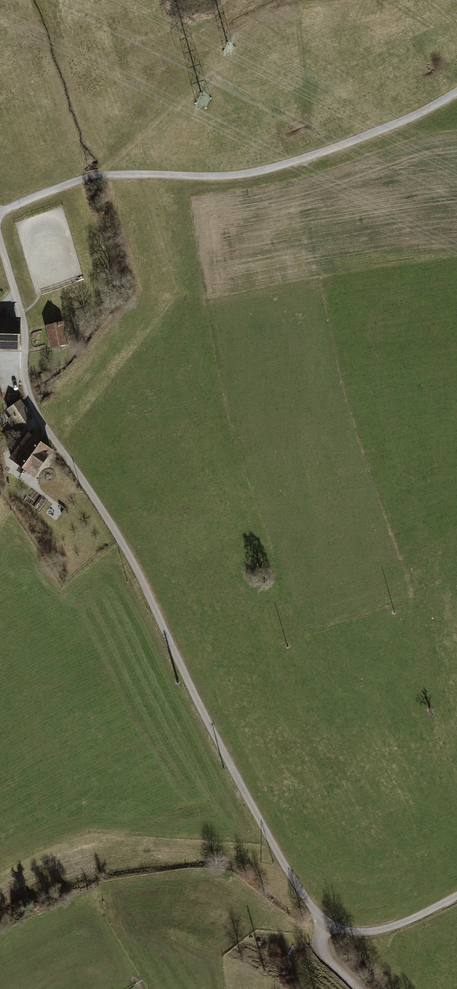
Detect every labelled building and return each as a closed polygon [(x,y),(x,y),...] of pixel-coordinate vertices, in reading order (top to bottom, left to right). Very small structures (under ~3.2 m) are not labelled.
[(0,317),(0,351),(19,352),(20,318),(0,317)] [(64,322),(46,326),(51,349),(69,345),(64,322)] [(21,400),(7,410),(12,417),(8,420),(16,431),(34,419),(21,400)] [(29,433),(9,460),(35,479),(55,452),(29,433)]
